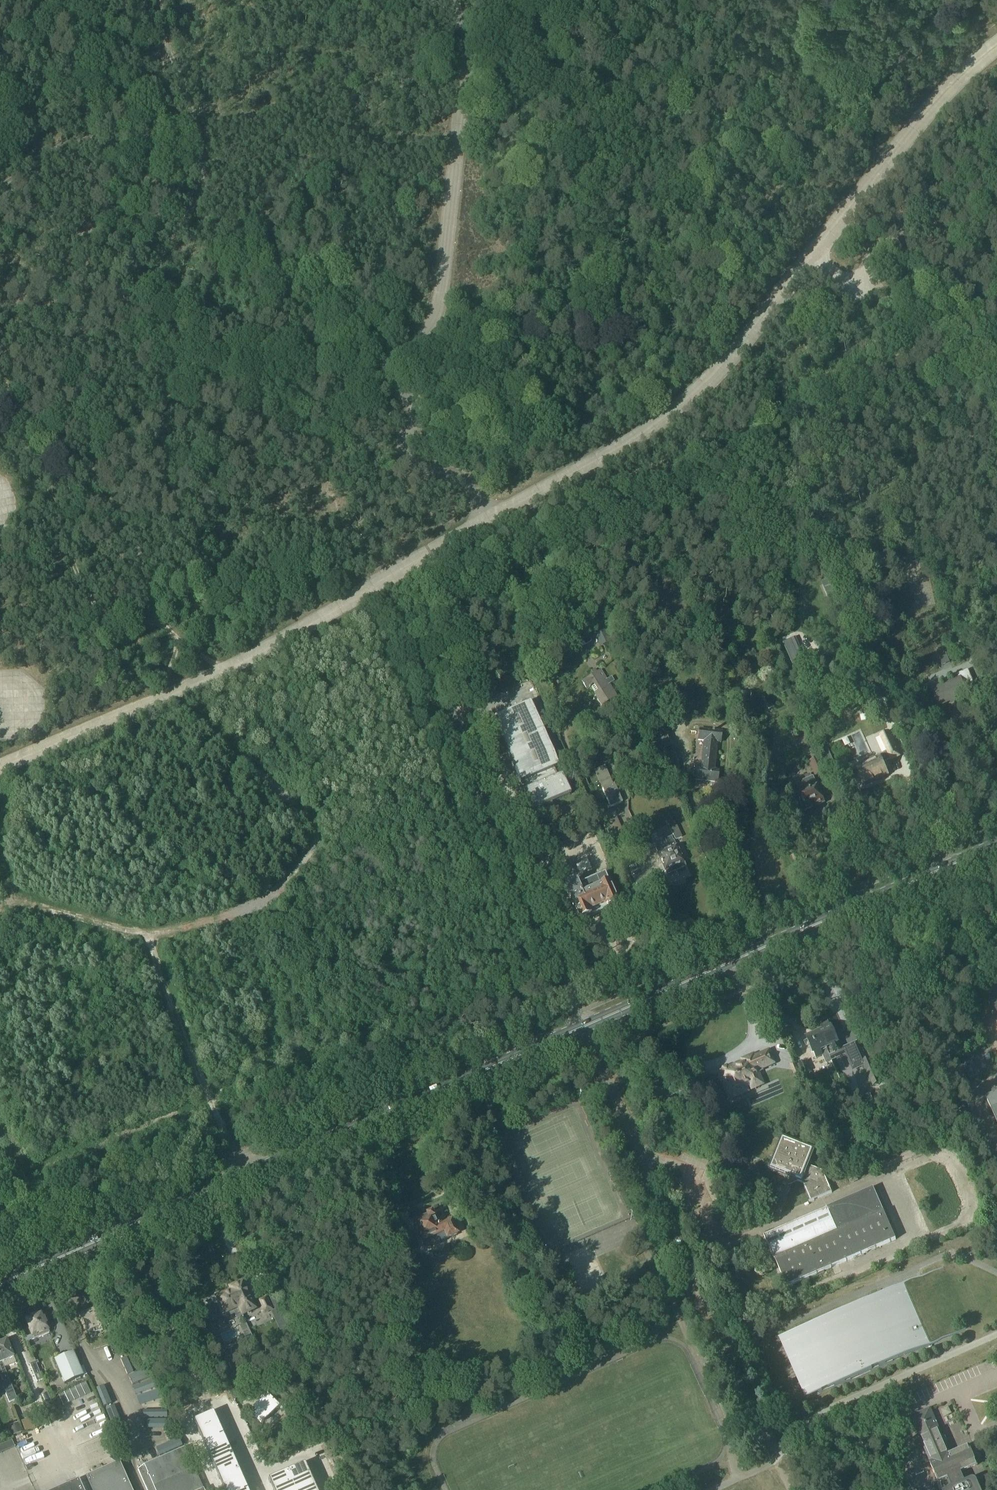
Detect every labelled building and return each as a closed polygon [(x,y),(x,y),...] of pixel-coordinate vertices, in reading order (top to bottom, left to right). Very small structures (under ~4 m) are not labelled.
[(604,626),(599,628),(592,630),(600,648),(611,643),(604,626)] [(973,647),(965,630),(955,635),(963,652),(973,647)] [(793,639),(784,643),(789,654),(798,650),(793,639)] [(590,690),(592,689),(597,697),(596,697),(602,707),(617,697),(609,686),(614,682),(611,678),(606,681),(600,671),(596,674),(594,671),(591,673),(593,676),(582,683),(587,691),(590,690)] [(973,686),(967,671),(956,676),(958,680),(931,691),(938,707),(953,700),(954,702),(966,697),(963,690),(973,686)] [(558,768),(530,703),(492,720),(520,785),(523,783),(527,792),(523,793),(532,812),(569,796),(561,777),(557,778),(554,770),(558,768)] [(716,744),(720,744),(721,734),(715,733),(716,731),(713,731),(712,732),(699,731),(698,742),(703,742),(700,770),(696,769),(695,781),(716,783),(717,772),(713,771),(716,744)] [(879,759),(856,769),(859,776),(857,777),(855,779),(857,784),(860,784),(862,783),(863,785),(865,784),(866,785),(873,782),(873,780),(887,774),(884,768),(887,767),(886,763),(891,761),(900,757),(889,733),(881,737),(887,752),(878,756),(879,759)] [(670,741),(658,746),(660,752),(673,747),(670,741)] [(815,777),(826,772),(820,758),(809,762),(815,777)] [(804,792),(804,793),(795,797),(803,813),(806,812),(807,815),(809,815),(812,814),(814,812),(812,809),(814,808),(813,807),(822,803),(814,784),(815,784),(812,778),(810,775),(804,777),(805,781),(802,782),(806,791),(804,792)] [(613,785),(602,789),(603,790),(610,808),(621,804),(622,803),(614,784),(613,785)] [(617,817),(605,823),(607,826),(608,829),(619,824),(617,817)] [(675,822),(668,825),(675,841),(682,838),(675,822)] [(657,854),(666,875),(686,866),(677,845),(676,846),(674,841),(673,841),(671,837),(664,840),(667,845),(656,849),(658,854),(657,854)] [(617,906),(613,897),(604,876),(594,880),(594,879),(586,882),(586,884),(575,889),(572,884),(564,888),(579,922),(583,924),(588,922),(589,918),(607,910),(610,912),(615,909),(616,906),(617,906)] [(956,963),(947,967),(948,969),(949,973),(959,968),(956,963)] [(821,1032),(819,1033),(831,1057),(841,1052),(827,1024),(819,1028),(821,1032)] [(831,1057),(819,1033),(806,1039),(816,1058),(822,1055),(826,1064),(832,1062),(830,1057),(831,1057)] [(879,1083),(869,1059),(862,1062),(855,1046),(845,1050),(853,1068),(863,1063),(873,1086),(879,1083)] [(724,1071),(722,1072),(727,1085),(725,1086),(729,1095),(732,1101),(750,1093),(747,1087),(748,1087),(751,1085),(753,1090),(763,1085),(758,1074),(759,1074),(758,1071),(760,1071),(774,1064),(769,1052),(754,1059),(753,1056),(743,1061),(744,1063),(730,1068),(728,1066),(725,1068),(724,1071)] [(802,1076),(804,1081),(805,1083),(813,1080),(810,1073),(810,1072),(806,1062),(798,1065),(802,1076)] [(790,1065),(795,1078),(800,1076),(794,1063),(790,1065)] [(960,1074),(954,1076),(959,1088),(965,1086),(960,1074)] [(985,1099),(996,1126),(996,1094),(985,1099)] [(687,1117),(684,1119),(695,1132),(698,1129),(687,1117)] [(690,1128),(686,1132),(694,1140),(698,1137),(690,1128)] [(793,1181),(801,1184),(809,1202),(808,1203),(831,1193),(830,1193),(822,1172),(805,1166),(811,1152),(782,1141),(770,1172),(788,1179),(787,1182),(792,1184),(793,1181)] [(826,1209),(827,1210),(836,1231),(840,1230),(853,1258),(895,1240),(872,1189),(826,1209)] [(787,1287),(853,1258),(840,1230),(836,1231),(827,1210),(763,1238),(773,1261),(775,1260),(787,1287)] [(443,1241),(446,1238),(446,1239),(456,1234),(450,1221),(438,1227),(431,1212),(418,1218),(419,1220),(412,1224),(420,1243),(422,1242),(424,1248),(427,1247),(431,1246),(435,1245),(437,1244),(440,1243),(443,1241)] [(630,1263),(620,1267),(624,1276),(634,1271),(630,1263)] [(176,1290),(173,1282),(164,1285),(167,1293),(176,1290)] [(242,1316),(255,1310),(243,1283),(230,1289),(231,1292),(242,1316)] [(779,1340),(806,1400),(931,1344),(904,1285),(779,1340)] [(218,1298),(217,1299),(226,1318),(235,1314),(237,1319),(242,1316),(231,1292),(225,1295),(224,1293),(218,1296),(218,1298)] [(265,1314),(272,1311),(266,1299),(259,1302),(265,1314)] [(103,1331),(99,1321),(106,1318),(103,1309),(87,1315),(87,1316),(82,1317),(88,1332),(93,1330),(94,1334),(103,1331)] [(49,1333),(41,1314),(38,1316),(36,1315),(31,1317),(30,1319),(26,1321),(28,1325),(27,1326),(30,1333),(31,1333),(32,1336),(25,1339),(27,1343),(49,1333)] [(211,1324),(204,1328),(209,1339),(216,1336),(211,1324)] [(13,1358),(6,1341),(0,1344),(0,1357),(2,1362),(13,1358)] [(54,1361),(64,1385),(84,1377),(74,1352),(54,1361)] [(1,1376),(12,1402),(18,1400),(2,1363),(2,1362),(0,1357),(0,1377),(1,1376)] [(42,1381),(34,1363),(29,1366),(36,1384),(42,1381)] [(59,1395),(64,1406),(90,1393),(86,1383),(59,1395)] [(48,1393),(42,1395),(46,1406),(52,1403),(48,1393)] [(280,1404),(271,1394),(267,1397),(266,1396),(249,1413),(261,1425),(278,1409),(277,1407),(280,1404)] [(21,1407),(26,1404),(23,1398),(18,1400),(21,1407)] [(964,1483),(960,1474),(977,1466),(968,1445),(949,1453),(930,1408),(909,1417),(938,1484),(947,1480),(951,1489),(949,1489),(979,1489),(976,1483),(975,1481),(973,1480),(971,1480),(964,1483)] [(770,1423),(768,1420),(764,1410),(758,1413),(764,1425),(770,1423)] [(213,1413),(193,1422),(198,1433),(218,1424),(213,1413)] [(758,1428),(764,1425),(758,1413),(752,1416),(756,1423),(758,1428)] [(218,1424),(198,1433),(203,1444),(223,1435),(218,1424)] [(163,1489),(201,1489),(176,1432),(144,1446),(163,1489)] [(223,1435),(203,1444),(208,1455),(228,1446),(223,1435)] [(228,1446),(208,1455),(213,1466),(233,1457),(228,1446)] [(233,1457),(213,1466),(217,1477),(238,1468),(233,1457)] [(86,1477),(92,1489),(132,1489),(119,1462),(102,1470),(99,1471),(96,1473),(86,1477)] [(305,1464),(286,1472),(291,1483),(310,1475),(305,1464)] [(238,1468),(217,1477),(222,1488),(242,1479),(238,1468)] [(268,1480),(272,1489),(276,1489),(291,1483),(286,1472),(268,1480)] [(291,1483),(294,1489),(307,1489),(315,1487),(310,1475),(291,1483)] [(222,1488),(223,1489),(247,1489),(242,1479),(222,1488)] [(79,1480),(57,1489),(83,1489),(79,1480)]
